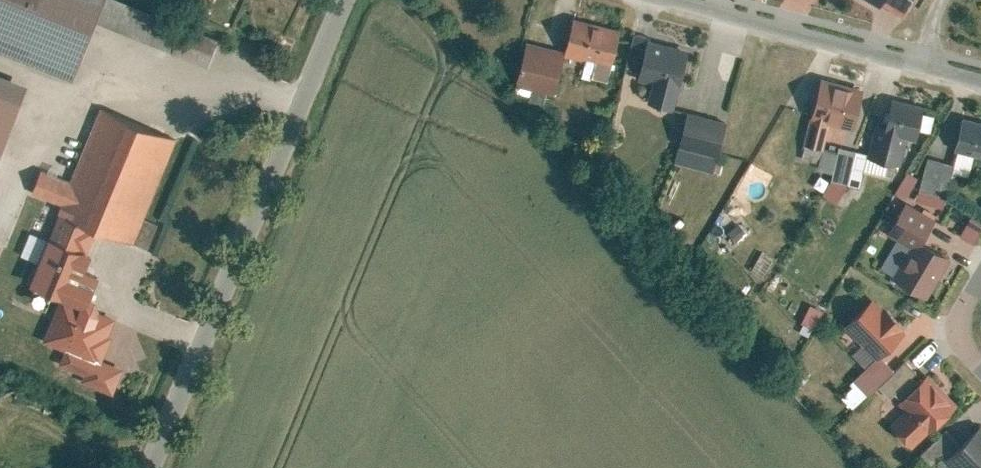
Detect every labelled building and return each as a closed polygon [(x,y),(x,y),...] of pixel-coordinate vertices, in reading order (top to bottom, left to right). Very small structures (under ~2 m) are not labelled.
[(56,65),(81,0),(0,0),(0,44),(56,65)] [(903,20),(915,0),(868,0),(903,20)] [(618,25),(572,14),(561,56),(595,64),(608,67),(618,25)] [(633,33),(624,68),(637,72),(646,37),(633,33)] [(672,107),(686,49),(645,39),(635,80),(649,83),(645,100),(672,107)] [(562,51),(524,43),(515,85),(554,92),(562,51)] [(604,80),(608,67),(595,64),(592,77),(604,80)] [(0,67),(0,95),(9,70),(0,67)] [(861,88),(819,79),(804,145),(822,149),(828,123),(852,128),(861,88)] [(49,186),(61,211),(100,227),(119,228),(160,127),(85,97),(56,169),(11,151),(4,168),(49,186)] [(900,165),(906,138),(914,140),(921,105),(887,98),(882,126),(874,124),(866,157),(900,165)] [(725,121),(685,112),(673,164),(713,173),(725,121)] [(961,119),(954,150),(980,156),(980,123),(961,119)] [(837,148),(830,181),(858,187),(866,154),(837,148)] [(919,191),(944,197),(952,165),(926,159),(919,191)] [(894,192),(904,199),(916,179),(906,172),(894,192)] [(887,234),(910,247),(892,278),(926,298),(948,260),(919,243),(933,219),(905,203),(887,234)] [(93,284),(78,278),(100,227),(61,211),(52,233),(47,231),(26,281),(62,296),(46,334),(100,357),(117,316),(85,302),(93,284)] [(974,244),(980,230),(980,222),(970,216),(959,236),(974,244)] [(874,358),(904,331),(872,297),(843,325),(874,358)] [(853,380),(867,395),(892,371),(878,356),(853,380)] [(889,425),(910,448),(956,405),(926,373),(897,401),(905,410),(889,425)] [(955,467),(980,467),(980,426),(980,425),(945,456),(955,467)] [(946,430),(918,455),(930,467),(957,443),(946,430)]
